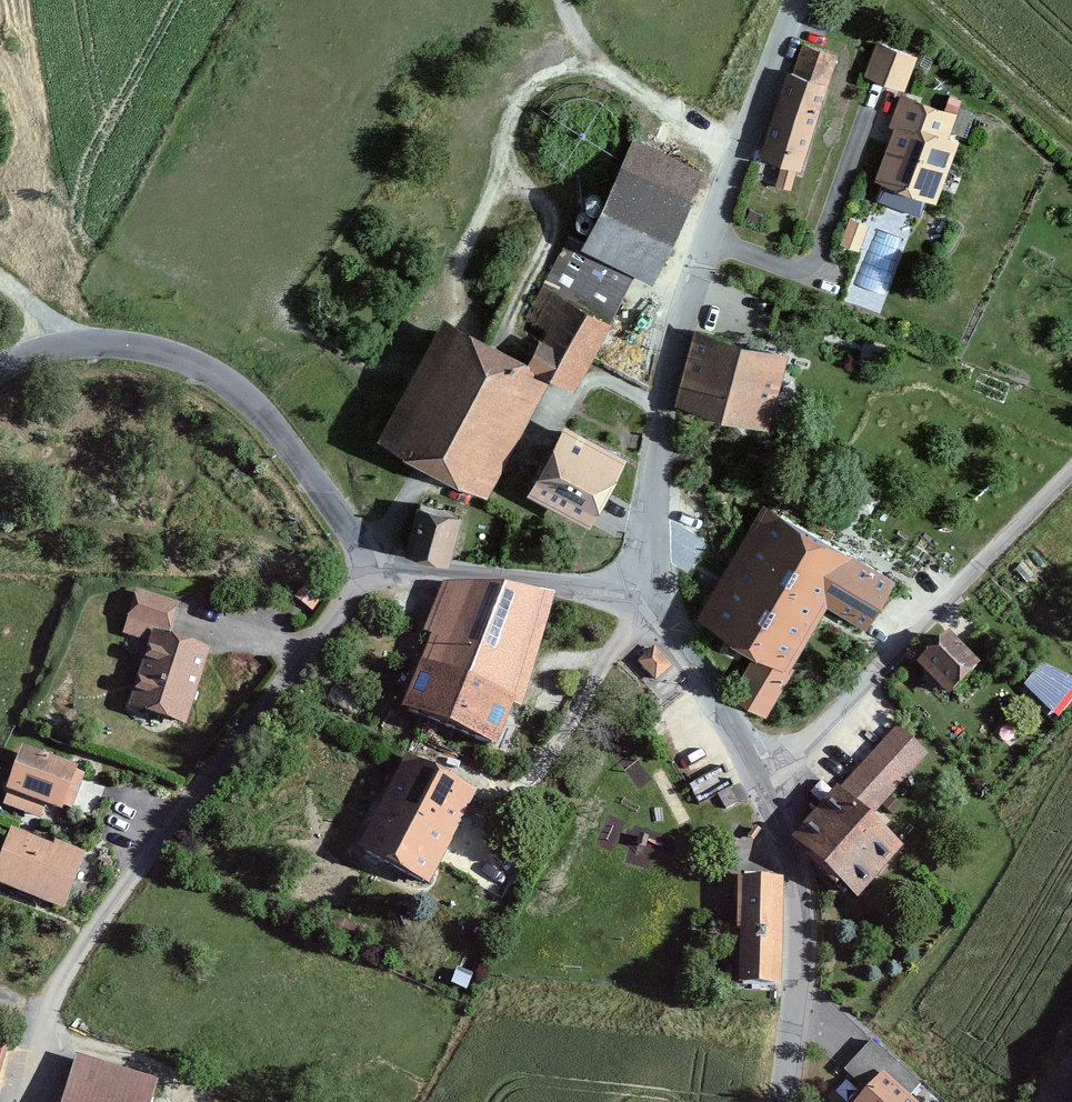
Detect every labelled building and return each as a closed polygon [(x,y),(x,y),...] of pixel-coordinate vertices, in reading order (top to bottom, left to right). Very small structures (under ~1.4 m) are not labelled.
[(913,52),(873,38),(860,74),(899,88),(913,52)] [(828,52),(797,40),(791,58),(821,69),(828,52)] [(754,153),(780,162),(772,181),(788,187),(823,84),(782,70),(754,153)] [(931,201),(954,138),(944,134),(953,110),(898,89),(886,122),(891,124),(870,179),(931,201)] [(505,350),(438,314),(371,440),(481,498),(544,378),(572,391),(630,273),(648,282),(701,171),(627,136),(576,241),(562,235),(505,350)] [(868,226),(850,219),(840,245),(858,252),(868,226)] [(765,429),(784,352),(689,328),(670,405),(765,429)] [(553,422),(515,495),(582,529),(619,456),(553,422)] [(759,501),(723,564),(814,615),(821,605),(863,628),(893,581),(759,501)] [(442,565),(456,516),(411,503),(396,552),(442,565)] [(691,618),(749,657),(724,698),(759,719),(814,615),(723,564),(691,618)] [(313,615),(335,586),(315,572),(294,601),(313,615)] [(516,704),(551,596),(437,584),(409,665),(413,666),(393,718),(493,755),(513,703),(516,704)] [(119,636),(147,643),(127,714),(187,731),(210,652),(165,639),(175,603),(131,591),(119,636)] [(909,665),(945,698),(976,664),(941,631),(909,665)] [(672,666),(651,645),(632,664),(653,685),(672,666)] [(1025,682),(1057,711),(1071,695),(1071,678),(1049,656),(1025,682)] [(889,794),(927,753),(895,723),(857,764),(889,794)] [(58,817),(73,775),(17,754),(2,796),(58,817)] [(427,887),(473,794),(399,758),(353,851),(427,887)] [(851,902),(900,849),(834,788),(785,842),(851,902)] [(62,912),(81,854),(3,829),(0,838),(0,891),(62,912)] [(727,986),(776,987),(779,880),(730,879),(727,986)] [(844,1068),(865,1088),(883,1069),(911,1094),(921,1082),(872,1038),(844,1068)] [(152,1080),(70,1055),(55,1101),(146,1101),(152,1080)] [(854,1101),(920,1101),(911,1094),(883,1069),(865,1088),(854,1101)]
